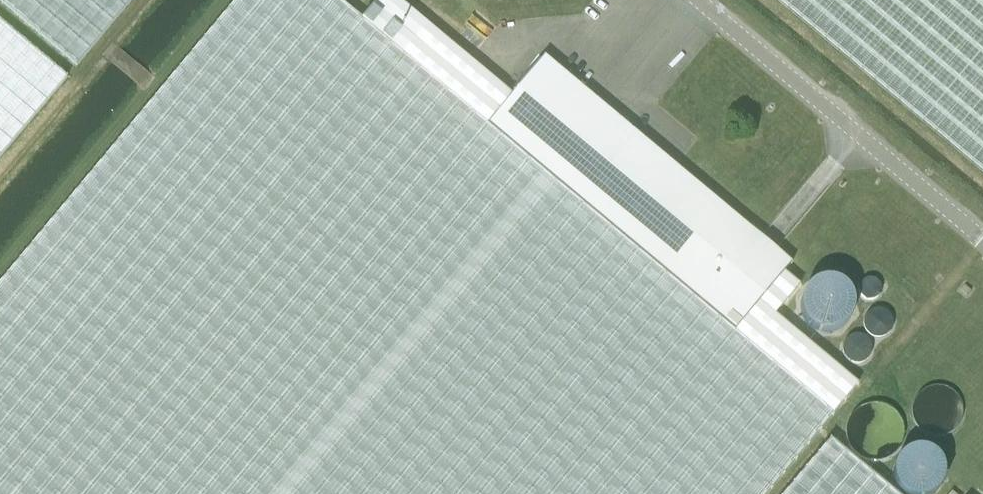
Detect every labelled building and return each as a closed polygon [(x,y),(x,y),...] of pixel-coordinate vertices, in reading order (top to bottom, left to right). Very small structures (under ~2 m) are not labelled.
[(359,19),(337,0),(237,0),(0,284),(0,493),(765,493),(832,414),(749,345),(487,126),(359,19)] [(77,67),(133,0),(0,0),(0,3),(77,67)] [(359,19),(487,126),(512,96),(427,25),(396,0),(376,0),(359,19)] [(982,170),(982,0),(780,0),(982,170)] [(66,80),(0,24),(0,159),(66,80)] [(544,58),(512,96),(487,126),(749,345),(774,315),(799,286),(783,273),(791,264),(544,58)] [(797,316),(841,334),(860,286),(816,269),(797,316)] [(857,384),(774,315),(749,345),(832,414),(857,384)] [(847,333),(846,357),(872,358),(873,334),(847,333)] [(918,427),(954,426),(953,388),(916,389),(918,427)] [(830,440),(819,453),(785,493),(894,493),(830,440)]
